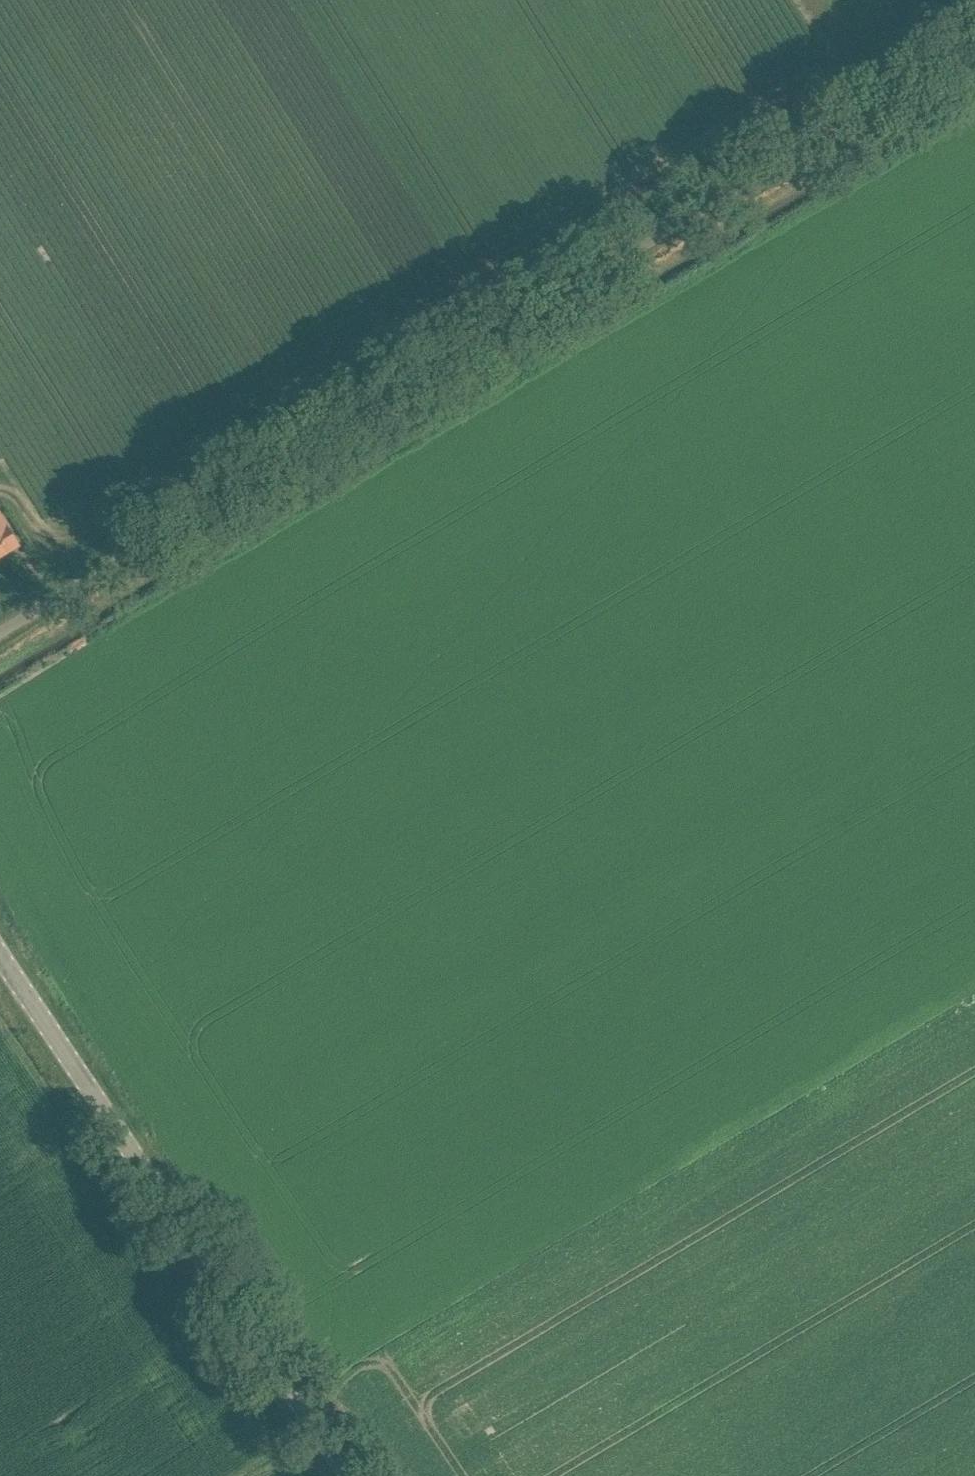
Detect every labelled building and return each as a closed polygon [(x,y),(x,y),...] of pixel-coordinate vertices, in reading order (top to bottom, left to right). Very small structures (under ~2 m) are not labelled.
[(0,512),(0,558),(20,545),(0,512)]
